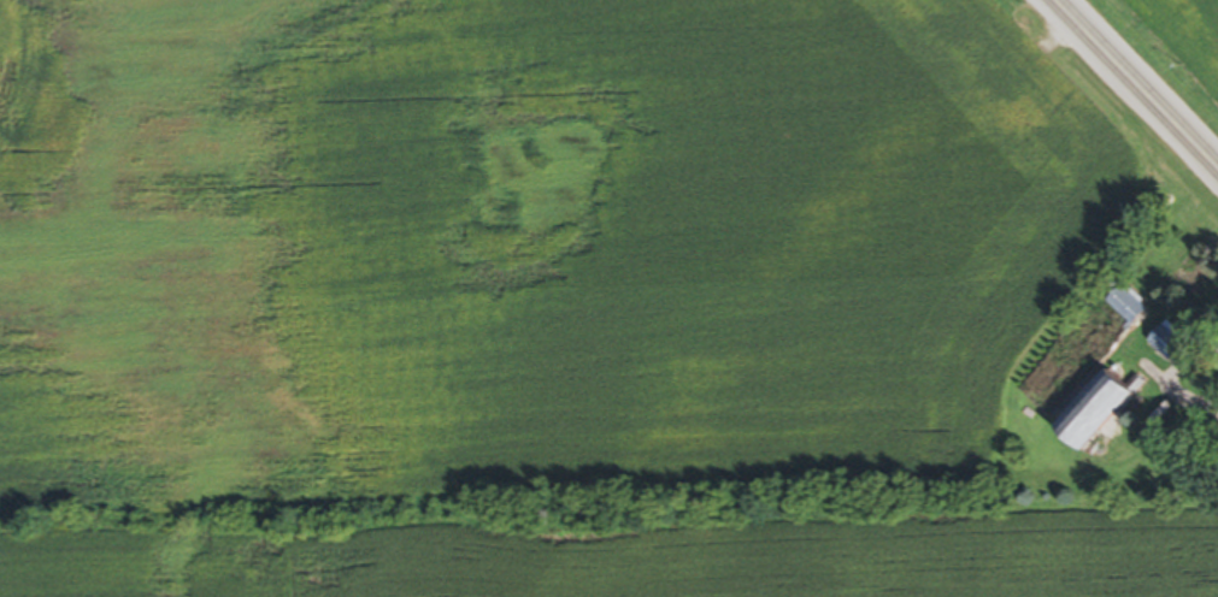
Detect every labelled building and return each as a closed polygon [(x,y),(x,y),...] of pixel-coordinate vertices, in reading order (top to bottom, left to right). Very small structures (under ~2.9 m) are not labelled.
[(1109,306),(1135,330),(1150,313),(1123,289),(1109,306)] [(1172,364),(1191,345),(1171,325),(1152,344),(1172,364)] [(1059,427),(1086,454),(1142,397),(1116,371),(1059,427)]
